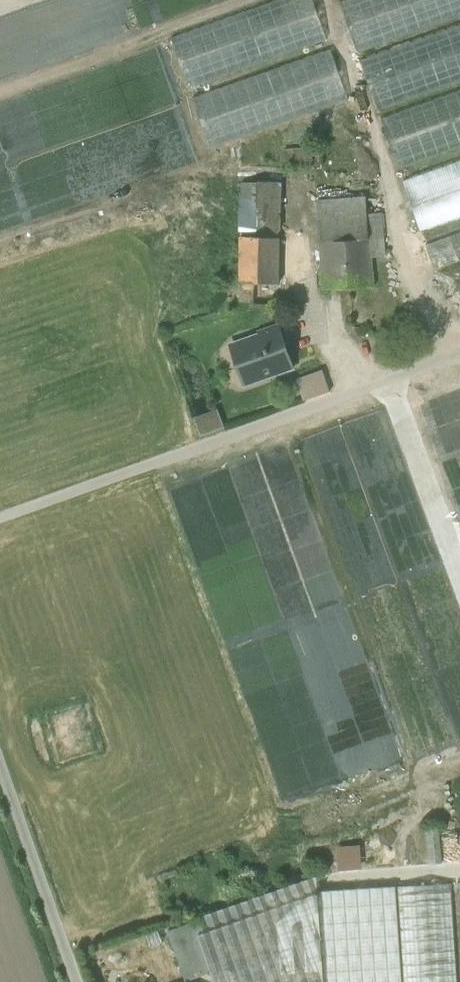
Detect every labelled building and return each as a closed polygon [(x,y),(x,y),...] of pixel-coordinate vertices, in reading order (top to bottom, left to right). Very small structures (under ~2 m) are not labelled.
[(189,88),(326,39),(312,0),(276,0),(171,38),(189,88)] [(357,53),(459,16),(459,0),(343,0),(339,1),(357,53)] [(378,110),(459,81),(459,24),(360,59),(378,110)] [(193,100),(211,150),(225,145),(348,101),(330,51),(193,100)] [(399,170),(459,148),(459,90),(381,118),(399,170)] [(422,233),(459,220),(459,163),(404,183),(422,233)] [(242,183),(242,240),(279,240),(279,224),(270,224),(270,183),(242,183)] [(270,224),(279,224),(279,183),(270,183),(270,224)] [(320,218),(368,214),(367,197),(318,201),(320,218)] [(383,212),(368,214),(370,238),(372,258),(386,257),(383,212)] [(320,218),(322,242),(370,238),(368,214),(320,218)] [(435,271),(459,262),(459,235),(427,246),(435,271)] [(322,242),(326,289),(374,285),(372,258),(370,238),(322,242)] [(242,283),(279,283),(279,240),(242,240),(242,283)] [(231,346),(245,384),(292,368),(277,324),(257,331),(259,337),(231,346)] [(296,379),(304,401),(330,392),(322,370),(296,379)] [(218,410),(194,418),(201,437),(224,428),(218,410)] [(442,864),(439,828),(426,829),(429,865),(442,864)] [(359,848),(336,849),(338,872),(361,871),(359,848)] [(318,892),(319,892),(317,877),(193,920),(194,923),(211,971),(215,981),(324,981),(318,892)] [(397,887),(403,981),(458,981),(452,883),(397,887)] [(397,887),(319,892),(318,892),(324,981),(403,981),(397,887)] [(168,932),(185,980),(211,971),(194,923),(168,932)]
